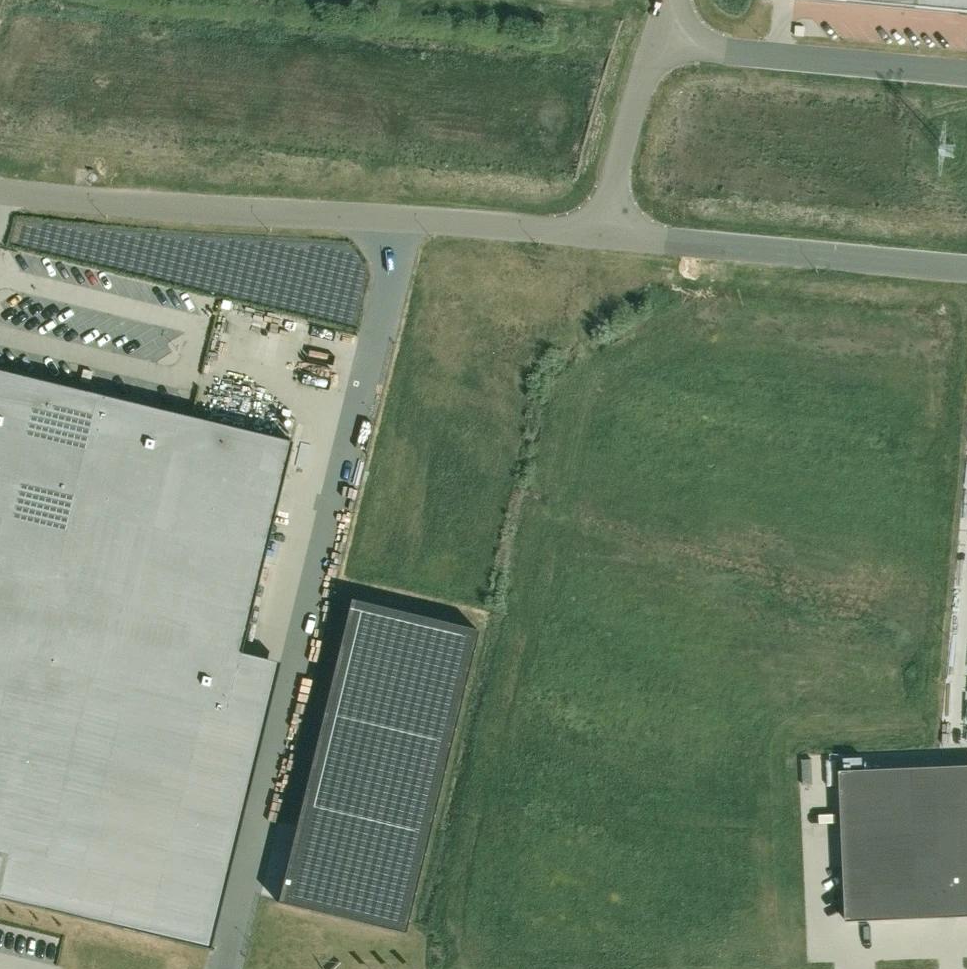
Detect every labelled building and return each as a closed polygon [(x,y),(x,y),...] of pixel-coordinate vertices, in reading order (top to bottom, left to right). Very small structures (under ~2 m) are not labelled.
[(966,11),(966,0),(842,0),(966,11)] [(61,913),(171,939),(210,949),(280,662),(241,653),(292,442),(188,416),(0,371),(0,898),(61,913)] [(351,599),(277,901),(404,932),(478,630),(351,599)] [(840,770),(846,922),(966,917),(966,765),(840,770)]
